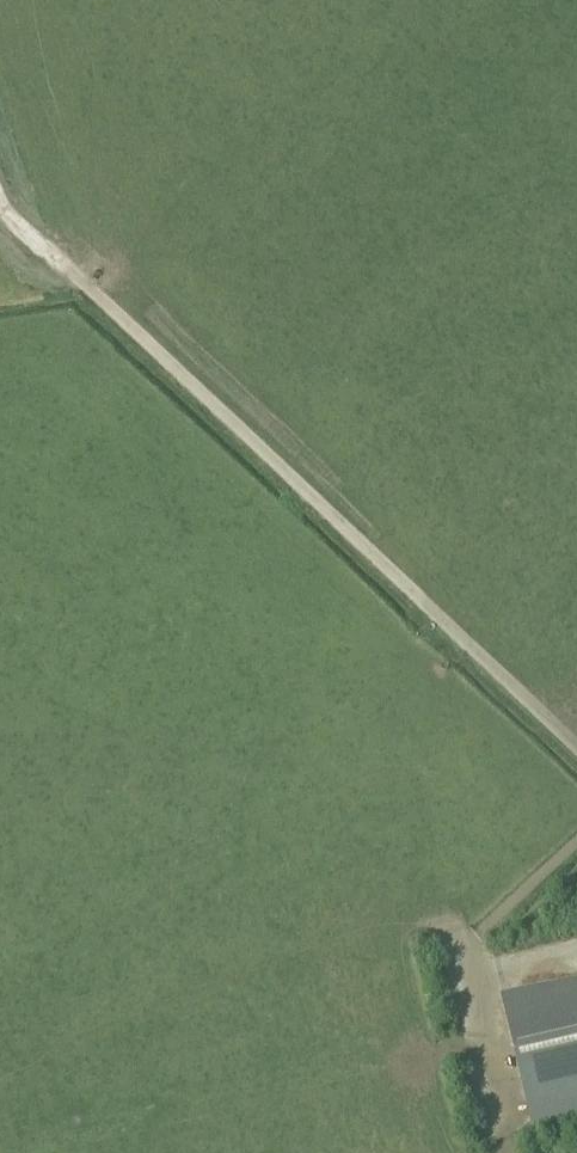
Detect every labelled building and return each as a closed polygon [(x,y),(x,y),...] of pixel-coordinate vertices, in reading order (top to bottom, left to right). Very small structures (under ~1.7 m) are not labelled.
[(576,1119),(576,978),(501,996),(531,1129),(576,1119)]
